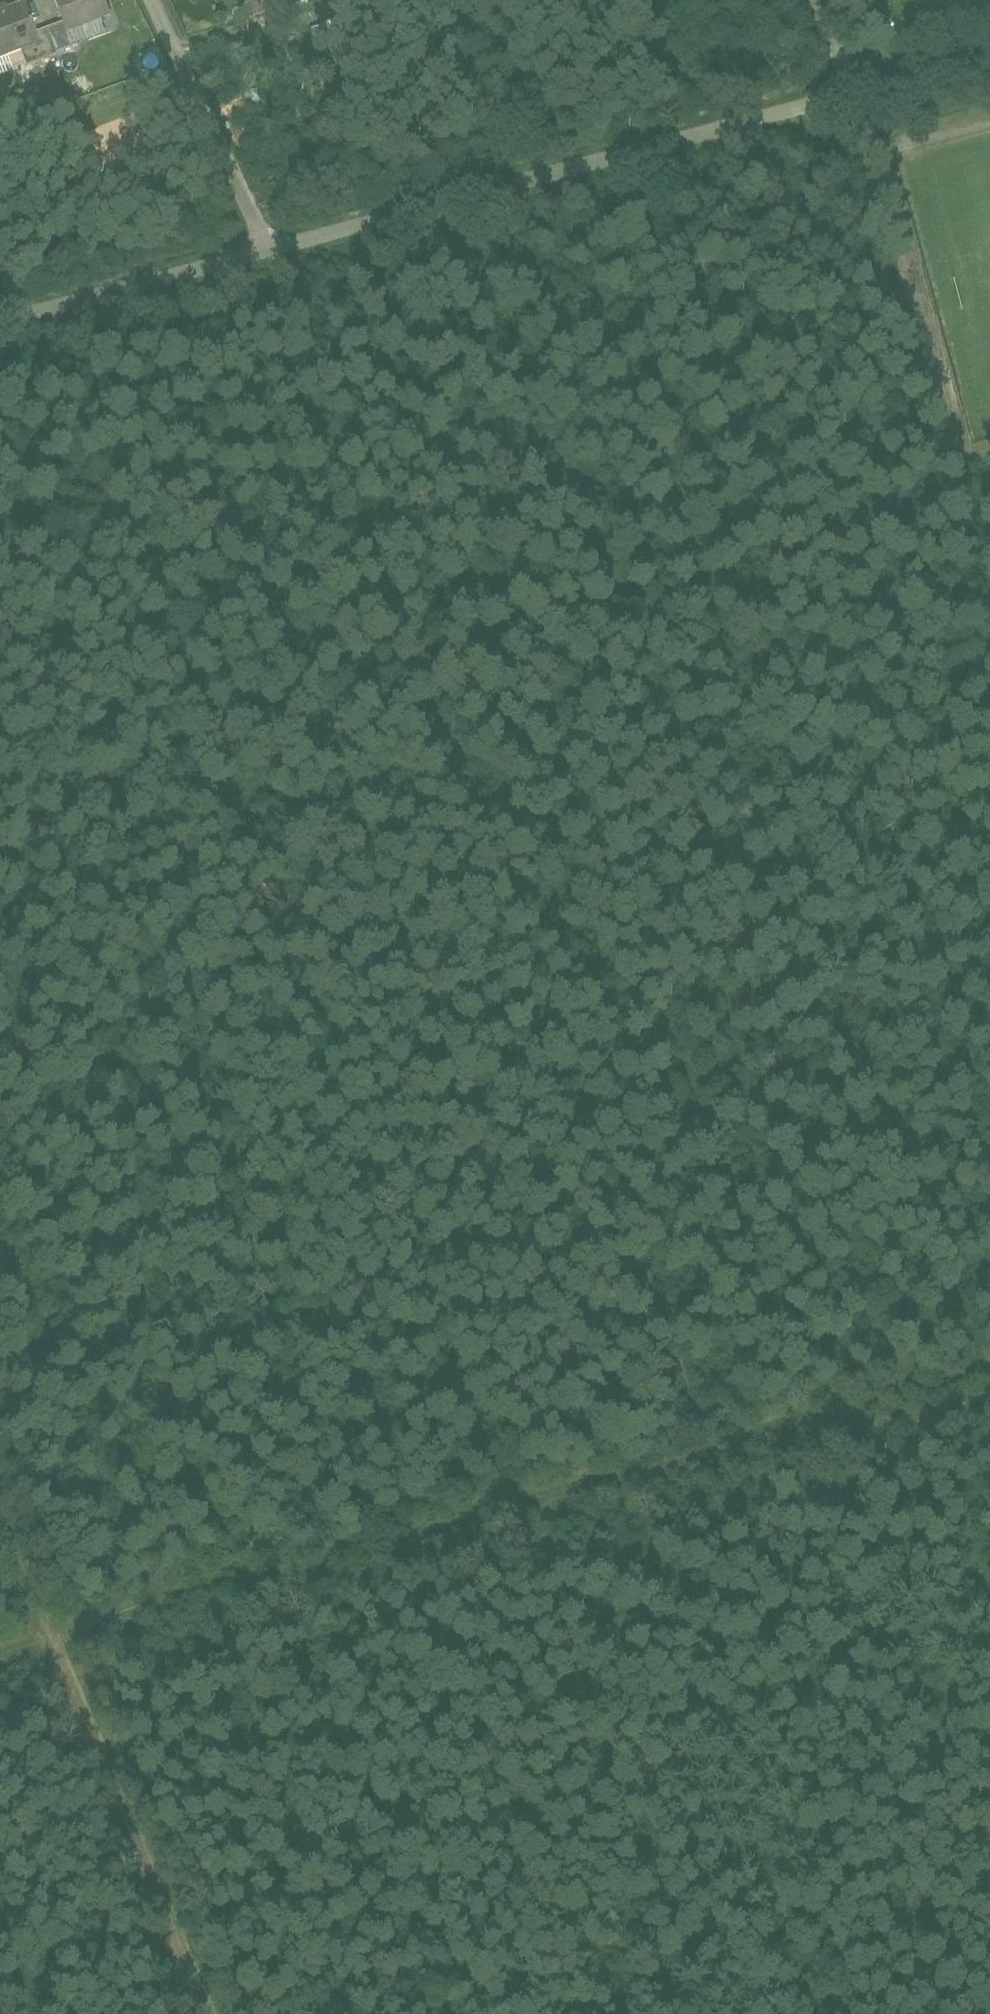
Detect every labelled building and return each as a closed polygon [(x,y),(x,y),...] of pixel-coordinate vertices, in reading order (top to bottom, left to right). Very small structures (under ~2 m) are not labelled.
[(0,9),(0,19),(15,53),(43,43),(28,0),(24,0),(0,9)] [(72,30),(115,9),(112,0),(60,0),(72,30)] [(0,19),(0,59),(15,53),(0,19)]
